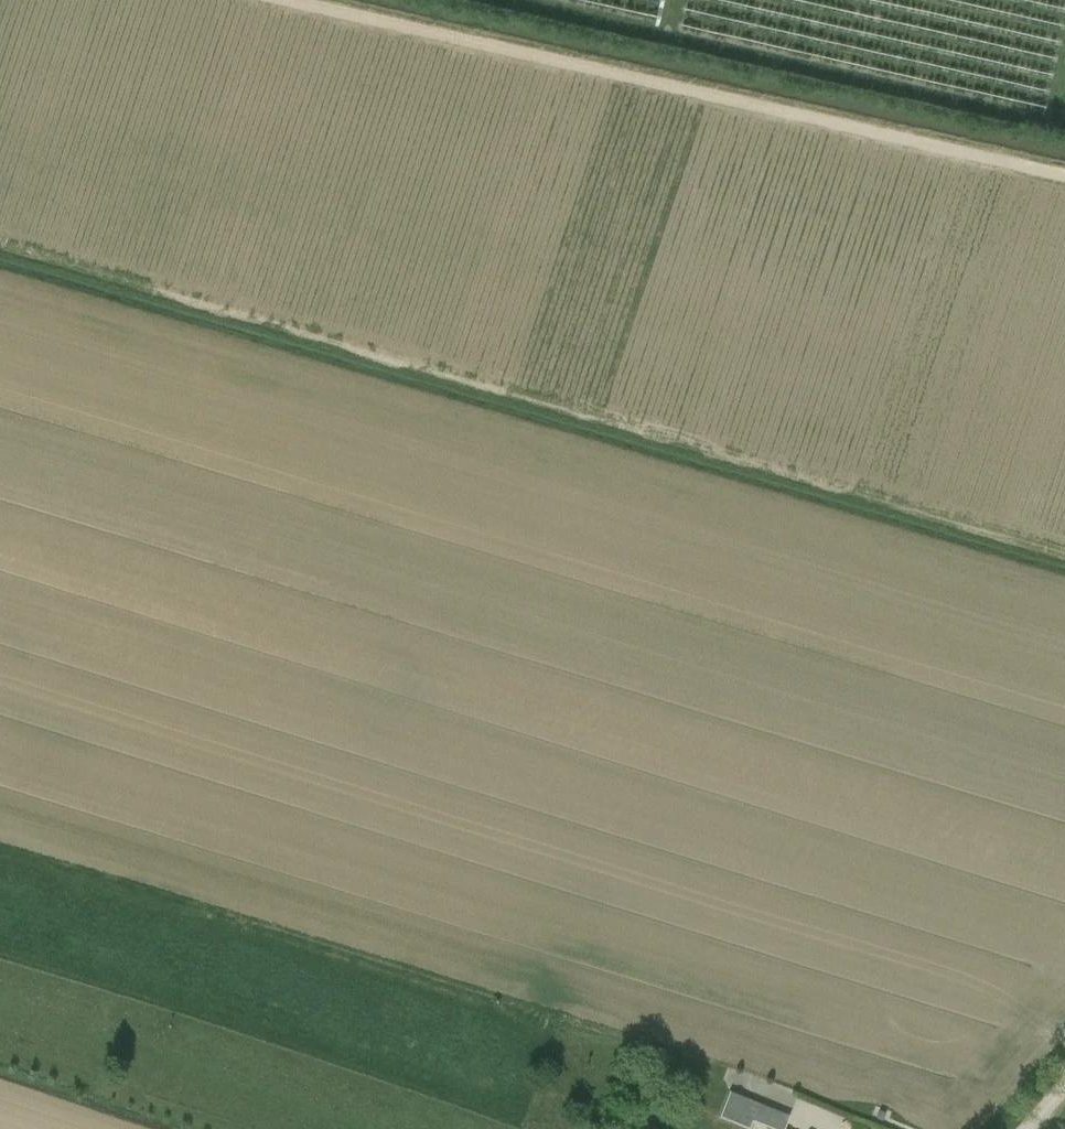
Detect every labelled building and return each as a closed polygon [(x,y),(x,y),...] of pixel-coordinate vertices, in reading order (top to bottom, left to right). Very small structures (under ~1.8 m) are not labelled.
[(789,1115),(757,1103),(730,1092),(720,1117),(748,1126),(750,1119),(776,1128),(784,1128),(789,1115)]
